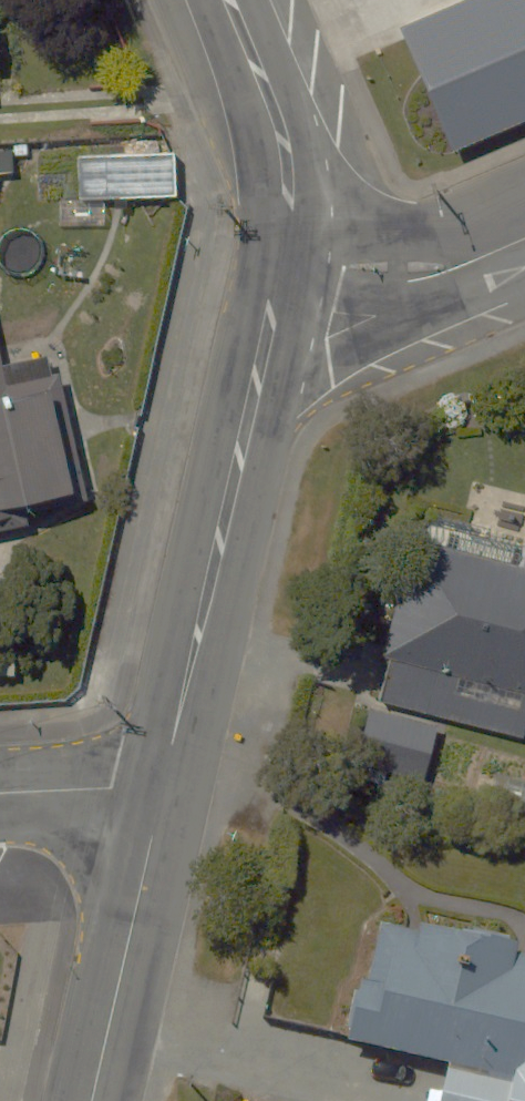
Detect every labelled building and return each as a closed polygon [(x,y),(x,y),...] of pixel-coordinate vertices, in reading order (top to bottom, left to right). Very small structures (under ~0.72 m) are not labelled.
[(173,152),(64,153),(64,203),(174,202),(173,152)] [(81,491),(58,385),(0,397),(0,508),(81,491)] [(423,521),(377,696),(522,734),(524,721),(524,494),(470,479),(456,529),(423,521)] [(360,927),(340,1042),(446,1060),(439,1100),(524,1100),(524,956),(360,927)] [(280,1092),(278,1100),(322,1100),(280,1092)]
